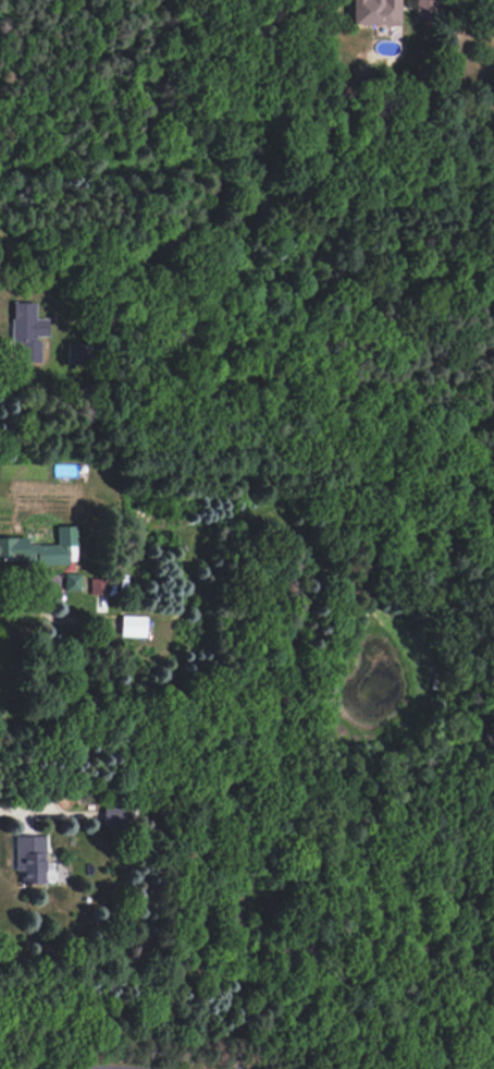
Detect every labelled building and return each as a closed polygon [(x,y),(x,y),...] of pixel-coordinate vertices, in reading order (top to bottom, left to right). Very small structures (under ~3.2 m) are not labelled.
[(400,0),(352,0),(351,24),(400,24),(400,0)] [(435,17),(435,0),(415,0),(415,17),(435,17)] [(35,302),(12,302),(11,361),(39,361),(40,337),(47,337),(48,319),(35,318),(35,302)] [(67,363),(92,364),(92,344),(67,344),(67,363)] [(75,562),(75,550),(69,550),(68,546),(76,546),(76,525),(56,526),(56,543),(27,544),(27,537),(0,537),(0,563),(75,562)] [(80,573),(64,573),(64,590),(80,591),(80,573)] [(108,594),(108,579),(89,578),(89,594),(108,594)] [(144,637),(145,616),(120,616),(120,636),(144,637)] [(103,826),(130,825),(129,807),(102,808),(103,826)] [(21,884),(45,883),(44,835),(14,836),(15,870),(21,870),(21,884)]
